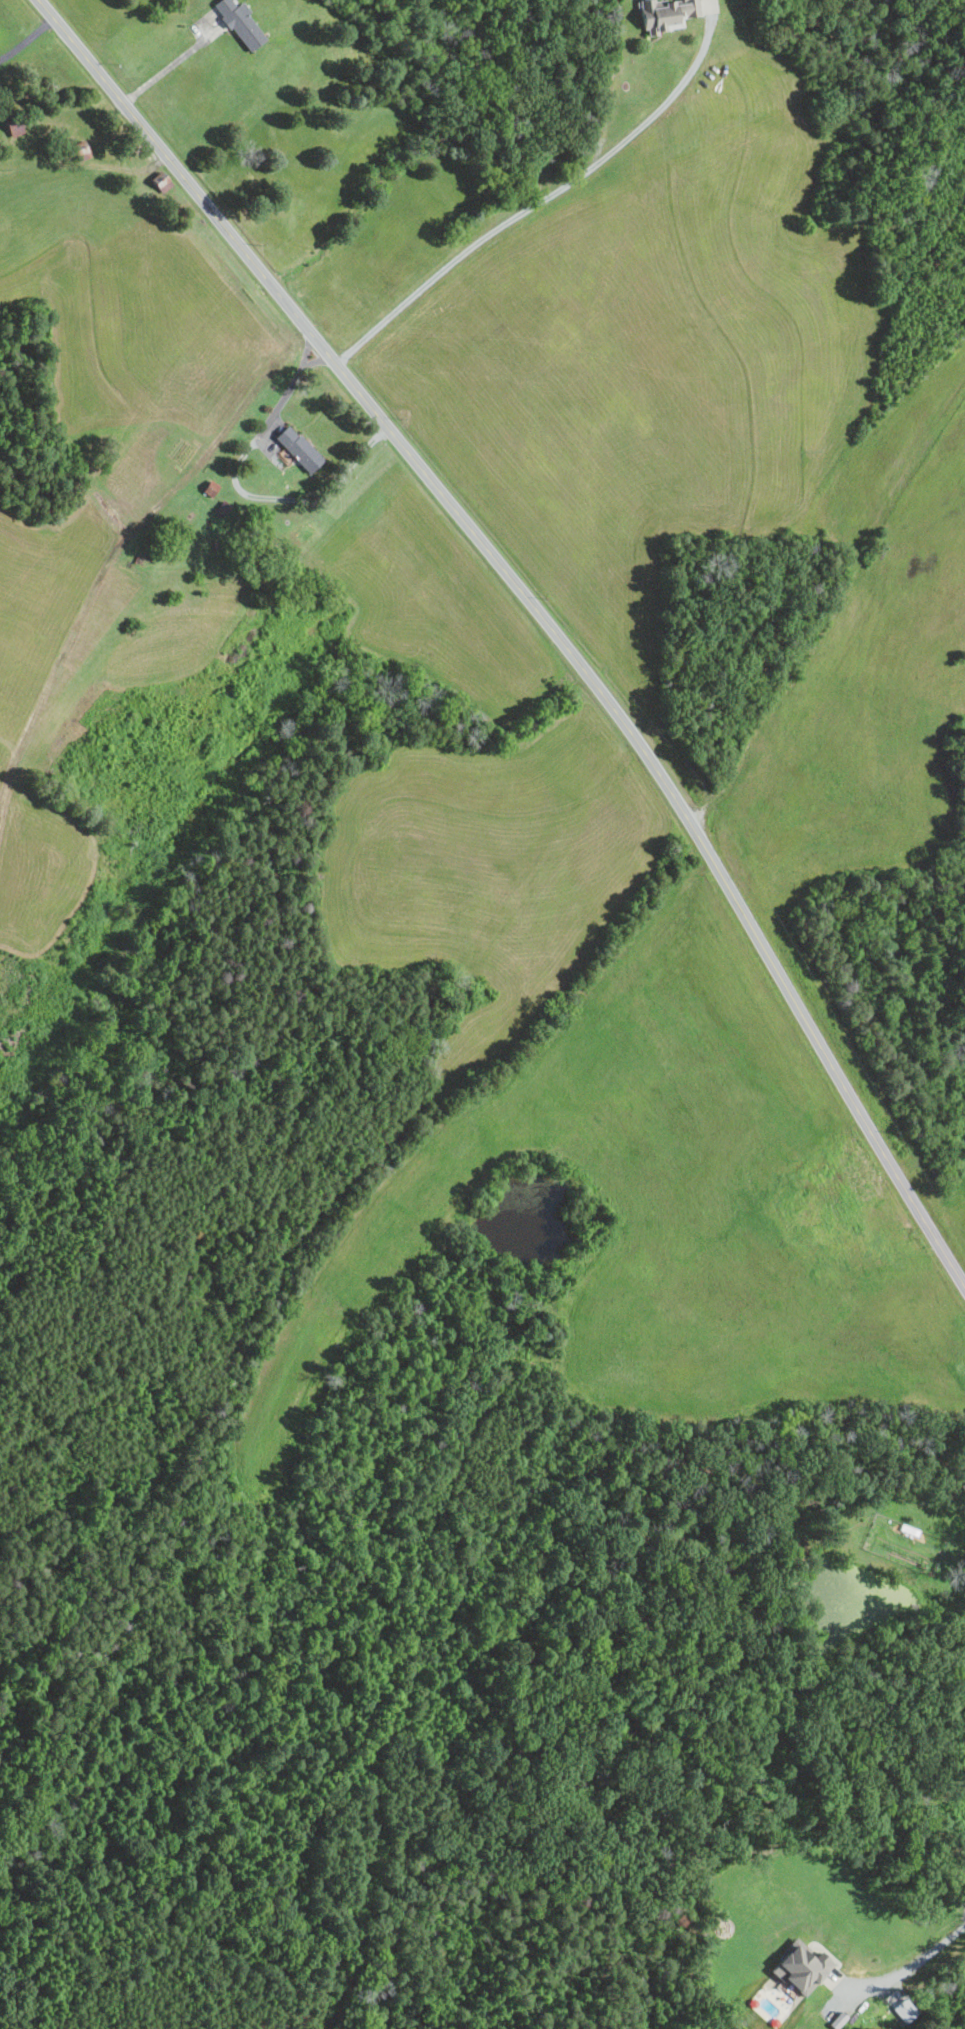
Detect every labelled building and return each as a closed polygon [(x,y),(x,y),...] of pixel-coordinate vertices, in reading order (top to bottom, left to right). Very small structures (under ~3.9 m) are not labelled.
[(247,51),(264,38),(245,12),(248,10),(241,0),(234,5),(231,0),(216,0),(212,3),(247,51)] [(717,0),(663,0),(652,1),(652,0),(639,0),(643,35),(657,34),(656,29),(682,26),(681,17),(718,12),(717,0)] [(273,436),(308,473),(322,460),(288,423),(273,436)] [(819,1949),(811,1958),(794,1942),(770,1968),(802,1997),(834,1963),(819,1949)]
